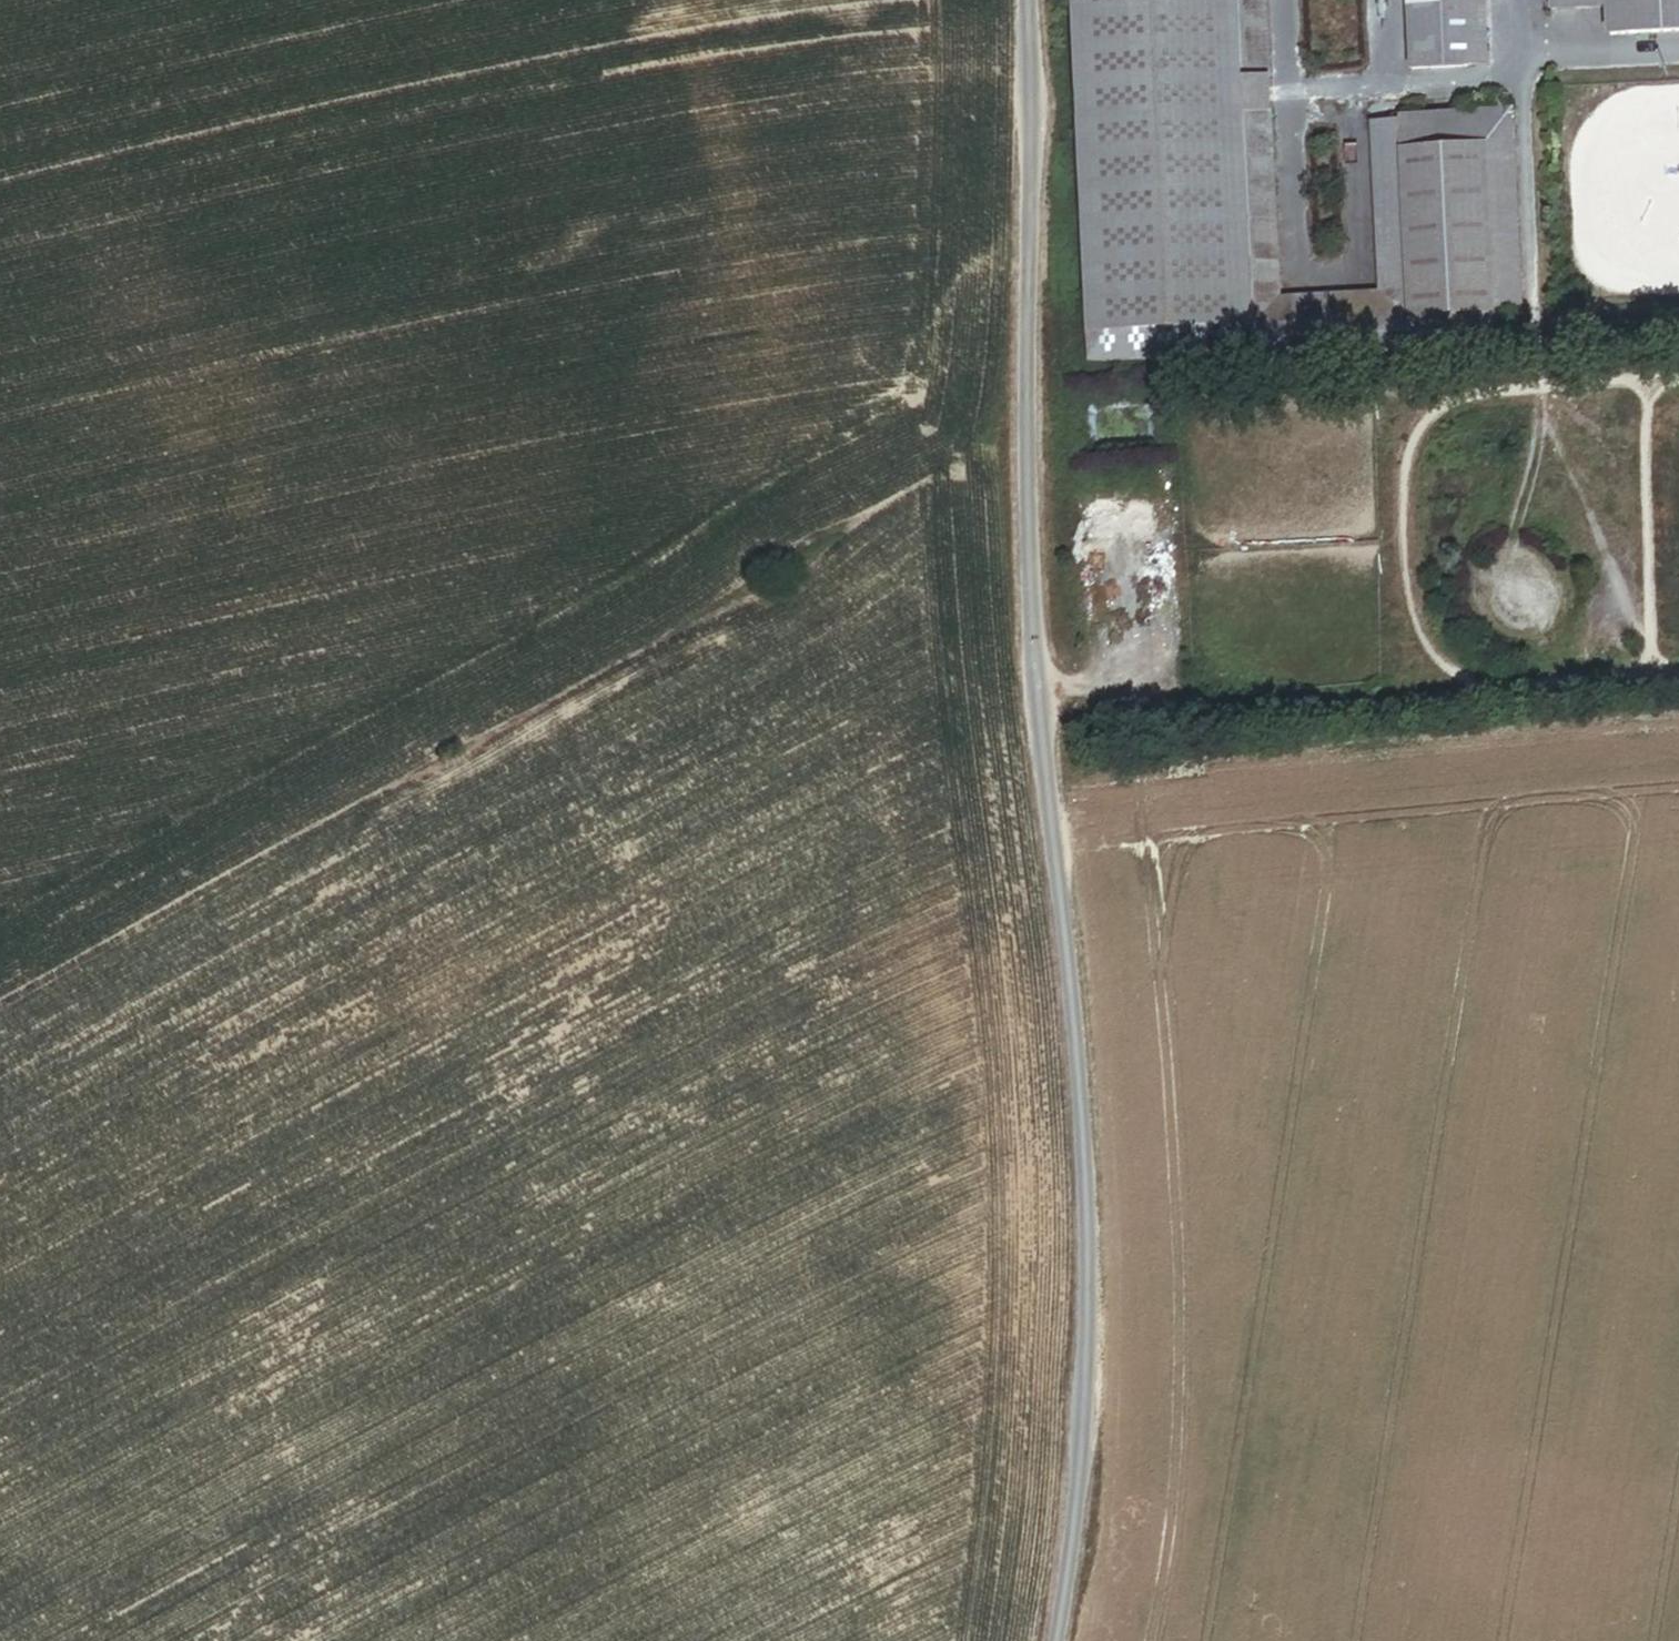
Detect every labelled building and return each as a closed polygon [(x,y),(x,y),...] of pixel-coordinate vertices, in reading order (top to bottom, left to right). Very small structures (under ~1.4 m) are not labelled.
[(1091,362),(1256,354),(1255,339),(1237,0),(1072,0),(1091,362)] [(1255,339),(1318,335),(1317,315),(1410,310),(1400,120),(1380,121),(1388,290),(1273,296),(1258,0),(1237,0),(1255,339)] [(1462,0),(1405,0),(1409,72),(1465,70),(1462,0)] [(1465,70),(1487,68),(1484,0),(1462,0),(1465,70)] [(1549,12),(1608,9),(1609,33),(1609,36),(1678,32),(1678,0),(1549,0),(1549,12)] [(1513,109),(1433,113),(1434,122),(1505,119),(1515,313),(1524,313),(1513,109)] [(1515,313),(1505,119),(1434,122),(1433,113),(1400,114),(1400,120),(1410,310),(1317,315),(1318,335),(1255,339),(1256,354),(1257,354),(1257,353),(1331,349),(1330,322),(1356,321),(1357,342),(1401,340),(1400,318),(1411,318),(1413,352),(1497,348),(1495,314),(1515,313)] [(1257,354),(1258,360),(1413,352),(1411,318),(1400,318),(1401,340),(1357,342),(1356,321),(1330,322),(1331,349),(1257,353),(1257,354)]
